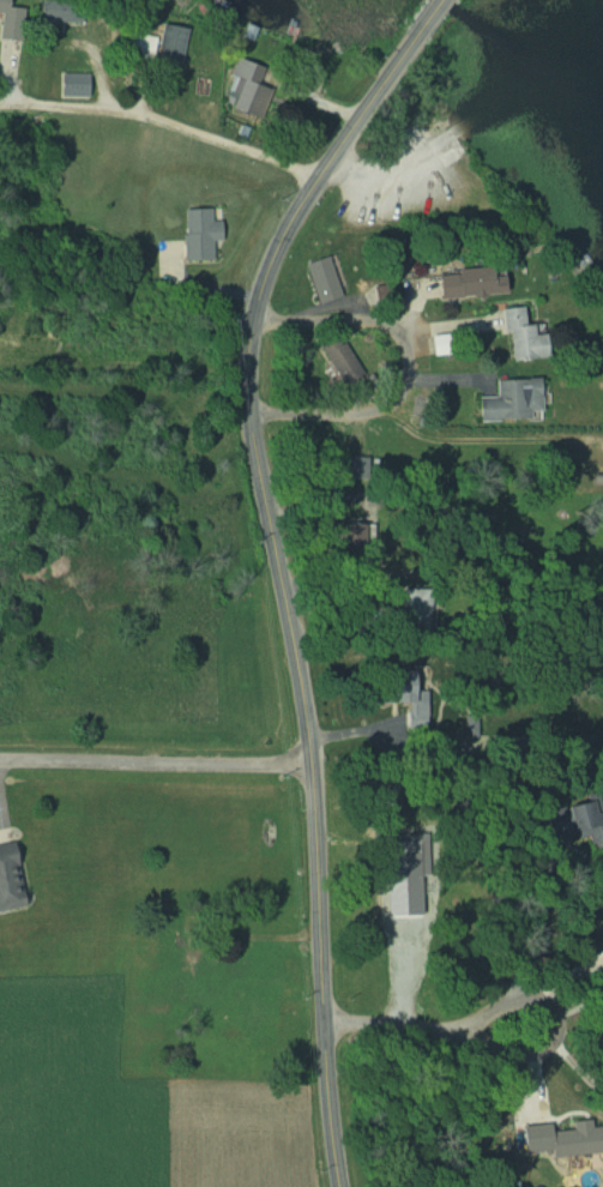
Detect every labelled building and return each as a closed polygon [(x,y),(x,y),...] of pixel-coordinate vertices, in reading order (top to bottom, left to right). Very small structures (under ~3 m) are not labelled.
[(120,56),(176,65),(181,37),(124,28),(120,56)] [(269,68),(233,57),(223,90),(234,93),(229,109),(254,117),(269,68)] [(86,96),(86,73),(57,73),(57,96),(86,96)] [(216,220),(208,220),(208,208),(179,209),(181,261),(212,259),(211,242),(216,241),(216,220)] [(303,263),(317,303),(342,294),(328,254),(303,263)] [(436,272),(437,299),(492,297),(491,269),(436,272)] [(508,362),(534,359),(528,306),(502,309),(508,362)] [(357,372),(340,338),(320,348),(337,382),(357,372)] [(538,419),(537,379),(493,380),(494,398),(476,398),(476,420),(538,419)] [(402,701),(402,671),(373,671),(373,701),(402,701)] [(418,702),(404,703),(405,720),(419,719),(418,702)] [(590,797),(537,807),(543,834),(565,830),(567,838),(584,835),(587,850),(600,847),(590,797)] [(18,907),(8,843),(0,844),(0,910),(18,907)]
